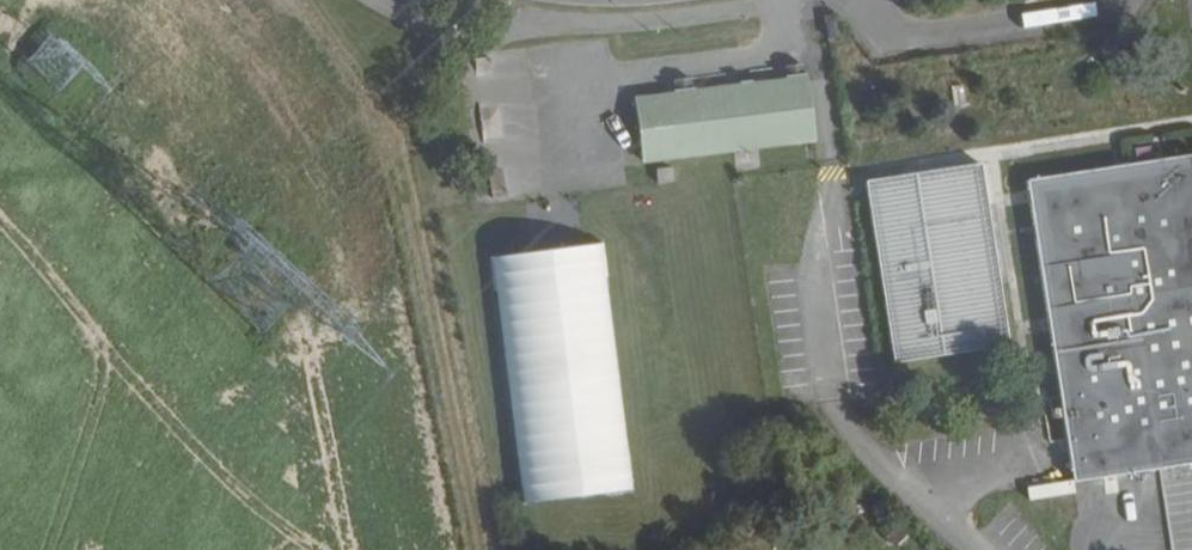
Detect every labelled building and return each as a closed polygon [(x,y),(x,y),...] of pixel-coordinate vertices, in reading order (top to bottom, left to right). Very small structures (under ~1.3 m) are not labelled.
[(814,17),(818,34),(832,31),(829,14),(814,17)] [(485,56),(467,60),(475,91),(492,87),(485,56)] [(794,72),(793,64),(777,67),(777,75),(794,72)] [(807,142),(799,80),(797,80),(796,72),(794,72),(777,75),(775,75),(776,83),(744,87),(743,82),(730,83),(730,89),(688,94),(687,88),(683,89),(666,90),(664,90),(665,98),(626,103),(634,164),(807,142)] [(683,89),(682,79),(666,80),(666,90),(683,89)] [(1069,486),(1191,466),(1191,157),(1019,184),(1067,486),(1022,494),(1023,507),(1070,499),(1069,486)] [(1003,349),(980,201),(975,167),(859,185),(879,309),(888,366),(1003,349)] [(663,172),(647,174),(648,186),(664,185),(663,172)] [(478,201),(506,199),(505,173),(477,174),(478,201)] [(600,250),(489,263),(520,507),(631,498),(600,250)]
